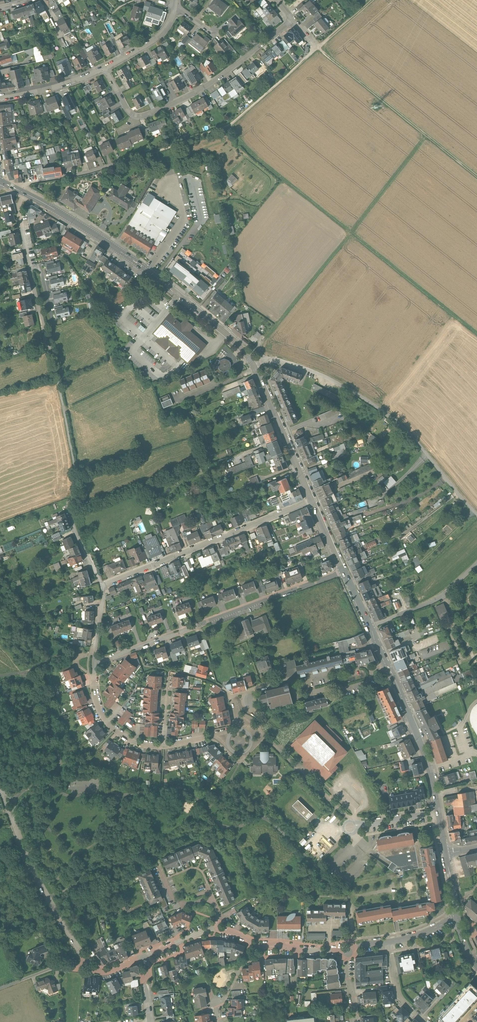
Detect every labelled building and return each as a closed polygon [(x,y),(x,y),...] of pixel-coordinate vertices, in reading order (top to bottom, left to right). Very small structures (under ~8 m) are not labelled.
[(220,0),(214,0),(208,7),(213,10),(220,16),(224,11),(228,7),(220,0)] [(264,0),(261,0),(258,2),(262,7),(260,8),(262,11),(269,6),(267,3),(264,0)] [(299,10),(303,15),(314,6),(312,4),(316,1),(315,0),(310,0),(304,5),(299,9),(299,10)] [(40,1),(35,4),(38,13),(39,14),(40,14),(42,13),(43,15),(46,13),(40,1)] [(35,4),(25,7),(28,16),(32,15),(38,13),(35,4)] [(269,6),(262,11),(263,11),(258,15),(262,19),(266,16),(273,10),(269,5),(269,6)] [(142,9),(135,6),(131,17),(139,19),(142,9)] [(314,6),(303,15),(307,20),(313,16),(318,12),(318,11),(314,6)] [(25,7),(19,10),(21,17),(22,20),(25,20),(25,21),(29,19),(28,16),(25,7)] [(59,10),(58,7),(56,8),(53,11),(57,16),(61,14),(59,10)] [(150,7),(149,7),(149,9),(146,17),(145,21),(153,23),(158,25),(159,20),(163,22),(165,16),(162,15),(163,12),(163,10),(158,9),(157,9),(150,7)] [(19,10),(12,12),(13,14),(15,19),(21,17),(19,10)] [(273,10),(266,16),(269,20),(267,21),(270,25),(271,24),(274,22),(272,20),(277,16),(273,10)] [(315,18),(313,20),(316,23),(322,18),(320,14),(315,18)] [(60,21),(57,22),(61,31),(63,31),(69,28),(64,18),(60,21)] [(316,23),(314,24),(322,34),(328,29),(326,26),(328,25),(328,22),(326,19),(323,18),(322,18),(316,23)] [(274,22),(271,24),(273,27),(281,21),(279,19),(274,22)] [(237,22),(235,20),(231,24),(232,26),(228,29),(234,36),(245,27),(239,20),(237,22)] [(192,29),(183,22),(178,28),(187,35),(192,29)] [(72,34),(69,28),(63,31),(66,37),(72,34)] [(302,39),(293,29),(292,31),(291,30),(289,32),(294,39),(297,43),(302,39)] [(294,39),(289,32),(284,36),(285,38),(289,43),(294,39)] [(203,40),(196,34),(197,34),(196,34),(192,39),(190,42),(190,43),(201,51),(210,40),(205,37),(203,40)] [(116,41),(117,43),(120,49),(130,44),(130,45),(132,44),(130,38),(129,39),(127,36),(116,41)] [(186,36),(181,42),(184,44),(186,43),(189,39),(186,36)] [(228,49),(222,41),(219,44),(218,43),(215,46),(222,55),(228,49)] [(0,45),(0,50),(0,51),(5,49),(5,50),(10,48),(8,42),(5,43),(0,45)] [(110,43),(102,47),(107,56),(114,52),(112,46),(110,43)] [(276,44),(271,49),(276,55),(279,53),(279,54),(282,51),(281,50),(277,45),(276,44)] [(42,56),(38,47),(24,51),(25,53),(27,53),(27,55),(32,55),(35,54),(37,62),(44,61),(42,56)] [(162,47),(151,53),(154,58),(155,61),(156,61),(161,59),(162,61),(168,58),(164,51),(162,47)] [(87,53),(88,56),(92,63),(101,59),(96,48),(87,53)] [(276,55),(271,49),(265,53),(265,54),(270,61),(271,61),(273,59),(273,58),(276,55)] [(270,61),(265,54),(265,53),(262,55),(261,56),(263,59),(269,66),(271,64),(272,62),(271,61),(270,61)] [(15,54),(11,55),(13,61),(1,65),(1,67),(18,61),(15,54)] [(0,59),(0,68),(1,67),(1,65),(13,61),(11,55),(9,56),(10,56),(3,58),(0,59)] [(145,56),(138,60),(142,67),(145,66),(146,67),(150,65),(150,64),(148,61),(145,56)] [(81,57),(73,61),(77,70),(86,66),(83,60),(81,57)] [(212,63),(206,60),(203,66),(204,68),(204,69),(206,71),(208,75),(216,70),(212,63)] [(262,70),(256,62),(254,64),(258,69),(260,72),(262,70)] [(67,63),(58,66),(61,76),(71,73),(69,68),(68,67),(67,63)] [(254,64),(253,63),(247,68),(252,74),(258,69),(254,64)] [(128,66),(118,72),(126,87),(132,84),(129,79),(132,78),(128,71),(130,69),(128,66)] [(0,70),(0,76),(2,76),(2,75),(2,74),(10,72),(9,68),(0,70)] [(47,68),(41,69),(43,81),(49,79),(49,77),(48,72),(47,68)] [(252,74),(247,68),(241,72),(242,73),(246,78),(246,79),(252,74)] [(41,69),(34,70),(35,74),(36,80),(37,82),(43,81),(41,69)] [(20,70),(10,72),(12,80),(22,77),(20,70)] [(196,70),(187,75),(189,78),(188,79),(188,78),(186,79),(187,79),(186,79),(188,83),(189,82),(191,85),(201,79),(197,73),(198,73),(196,70)] [(12,80),(13,84),(9,85),(5,86),(5,84),(1,84),(0,81),(0,92),(14,89),(24,87),(24,86),(23,81),(22,80),(22,77),(12,80)] [(236,77),(229,82),(237,93),(244,89),(236,77)] [(181,82),(178,78),(169,83),(175,93),(184,89),(180,82),(181,82)] [(101,80),(94,84),(99,92),(106,88),(101,80)] [(229,82),(223,86),(231,97),(237,93),(229,82)] [(167,97),(161,85),(156,87),(158,90),(154,92),(155,94),(157,98),(156,98),(158,102),(167,97)] [(231,97),(223,86),(217,90),(219,94),(225,102),(231,97)] [(217,90),(210,95),(214,100),(219,96),(218,95),(219,94),(217,90)] [(101,100),(100,101),(104,110),(115,104),(110,95),(101,100)] [(55,96),(46,100),(47,102),(49,109),(50,111),(59,107),(55,96)] [(69,96),(62,99),(66,108),(68,111),(75,108),(69,96)] [(144,106),(139,97),(133,100),(138,110),(144,106)] [(204,99),(204,98),(197,102),(201,109),(204,107),(205,108),(208,106),(207,104),(204,99)] [(39,101),(29,103),(31,113),(35,112),(35,114),(43,112),(42,107),(41,105),(40,106),(39,101)] [(201,109),(197,102),(190,105),(191,106),(194,111),(195,114),(198,112),(197,111),(201,109)] [(182,110),(181,108),(175,111),(176,113),(179,119),(185,116),(185,115),(182,110)] [(119,111),(112,115),(116,123),(123,119),(119,111)] [(179,119),(176,113),(171,115),(173,120),(175,125),(181,122),(179,119)] [(164,118),(156,122),(159,129),(167,126),(164,118)] [(156,122),(149,125),(152,132),(159,129),(156,122)] [(0,126),(0,135),(1,140),(8,138),(7,129),(7,125),(0,126)] [(139,129),(127,134),(128,135),(131,144),(143,139),(141,133),(139,129)] [(131,144),(128,135),(116,140),(120,150),(132,145),(131,144)] [(11,138),(1,140),(2,152),(8,151),(8,150),(7,145),(7,144),(11,143),(11,140),(11,138)] [(109,142),(100,146),(104,155),(108,153),(113,151),(109,142)] [(93,151),(86,154),(89,161),(96,158),(95,154),(93,151)] [(79,153),(71,155),(71,156),(74,166),(81,164),(80,158),(79,153)] [(71,155),(63,157),(66,168),(74,166),(71,156),(71,155)] [(9,159),(4,160),(5,167),(12,165),(13,165),(13,164),(12,160),(11,159),(9,159)] [(13,171),(11,171),(11,172),(7,173),(10,180),(15,179),(14,171),(18,170),(24,169),(27,168),(25,163),(12,167),(13,171)] [(38,168),(35,169),(37,175),(44,174),(43,169),(42,165),(38,166),(38,168)] [(54,167),(43,169),(44,174),(45,178),(55,176),(54,169),(54,167)] [(122,184),(117,191),(112,188),(111,189),(113,190),(108,198),(128,210),(130,206),(133,201),(124,196),(129,189),(122,184)] [(91,187),(83,199),(79,206),(90,213),(102,193),(91,187)] [(75,199),(66,193),(61,200),(70,206),(71,207),(75,199)] [(142,203),(128,226),(154,242),(153,244),(157,246),(163,236),(164,236),(166,232),(164,231),(176,212),(154,199),(149,208),(156,197),(149,193),(142,203)] [(12,195),(1,197),(3,206),(2,206),(3,209),(7,208),(14,206),(12,195)] [(83,199),(77,195),(75,199),(71,207),(70,206),(70,207),(74,209),(76,207),(78,208),(79,206),(83,199)] [(133,201),(130,206),(135,209),(138,205),(133,201)] [(13,211),(8,212),(7,211),(4,212),(6,222),(15,220),(13,214),(13,211)] [(49,221),(38,226),(37,225),(34,227),(38,237),(45,234),(46,237),(53,234),(53,233),(52,231),(53,231),(51,226),(49,221)] [(56,224),(51,226),(53,231),(52,231),(53,233),(59,231),(56,224)] [(147,254),(153,244),(154,242),(128,226),(121,238),(123,240),(123,241),(131,245),(147,254)] [(0,232),(0,238),(2,237),(2,236),(9,234),(11,234),(11,230),(0,232)] [(83,240),(68,231),(64,236),(61,242),(65,244),(63,247),(71,252),(73,249),(76,251),(80,246),(81,244),(83,240)] [(11,234),(9,234),(11,241),(9,242),(10,246),(20,244),(18,232),(11,234)] [(84,248),(80,246),(76,251),(76,252),(79,254),(81,254),(84,248)] [(97,246),(91,256),(96,259),(99,260),(102,255),(105,251),(102,249),(100,247),(97,246)] [(55,247),(42,250),(44,259),(57,256),(55,247)] [(183,283),(203,300),(212,289),(211,288),(217,280),(184,254),(186,251),(183,249),(175,259),(173,258),(165,269),(183,283)] [(16,252),(10,253),(11,254),(12,260),(17,259),(18,264),(16,264),(16,267),(13,267),(14,270),(16,270),(25,268),(24,265),(25,264),(23,258),(23,257),(22,252),(21,253),(21,251),(16,252)] [(91,256),(83,269),(88,273),(91,269),(92,270),(95,265),(93,264),(96,259),(99,261),(99,260),(96,259),(91,256)] [(122,270),(117,266),(116,266),(108,260),(107,260),(104,264),(102,267),(104,269),(103,271),(107,273),(106,274),(114,280),(119,284),(123,286),(127,281),(130,277),(121,270),(122,270)] [(60,262),(46,266),(48,273),(61,270),(60,262)] [(28,275),(18,277),(19,280),(20,285),(21,284),(29,283),(28,275)] [(130,277),(127,281),(132,284),(137,280),(131,276),(130,277)] [(63,278),(50,281),(51,288),(65,285),(63,278)] [(29,283),(21,284),(23,293),(25,292),(26,293),(28,293),(27,292),(31,291),(29,283)] [(66,293),(54,296),(55,303),(68,300),(66,293)] [(233,307),(216,293),(213,297),(209,302),(211,304),(210,304),(213,306),(215,308),(214,309),(218,312),(219,311),(221,313),(223,315),(223,314),(226,316),(230,311),(233,307)] [(28,299),(20,301),(22,310),(32,307),(30,299),(28,299)] [(69,308),(56,311),(58,318),(70,315),(69,308)] [(185,320),(181,324),(169,314),(164,320),(166,322),(155,335),(158,338),(156,341),(177,359),(180,356),(189,364),(206,345),(189,331),(193,326),(185,320)] [(26,316),(24,316),(24,317),(26,326),(34,325),(32,315),(26,316)] [(243,321),(239,322),(240,327),(239,327),(236,325),(232,330),(241,338),(243,338),(246,334),(244,323),(243,321)] [(258,331),(254,336),(258,340),(262,335),(258,331)] [(229,361),(224,359),(220,361),(217,360),(215,365),(213,366),(216,373),(218,372),(223,375),(224,372),(229,370),(231,365),(229,361)] [(281,367),(277,371),(274,375),(270,380),(287,420),(289,425),(292,424),(295,423),(298,422),(295,416),(294,413),(290,403),(285,390),(284,388),(281,382),(284,378),(291,381),(293,382),(298,383),(301,375),(297,373),(293,371),(293,372),(281,367)] [(205,369),(200,372),(198,373),(198,372),(193,375),(191,376),(191,375),(186,377),(186,378),(184,378),(179,380),(184,393),(189,391),(189,390),(191,390),(196,388),(198,387),(204,385),(203,385),(205,384),(211,382),(205,369)] [(252,379),(244,382),(246,387),(247,389),(256,386),(252,379)] [(342,398),(314,384),(311,389),(340,403),(342,398)] [(256,386),(247,389),(248,392),(249,396),(258,392),(256,386)] [(239,387),(222,394),(224,399),(239,393),(241,392),(240,390),(239,390),(239,389),(240,389),(239,387)] [(258,392),(249,396),(251,399),(252,402),(260,398),(258,392)] [(260,398),(252,402),(253,404),(254,408),(263,405),(260,398)] [(171,399),(161,402),(164,408),(173,404),(171,399)] [(336,408),(319,415),(321,420),(341,412),(336,408)] [(267,414),(258,418),(261,426),(270,423),(267,414)] [(251,418),(250,415),(244,417),(238,419),(241,425),(255,420),(254,417),(251,418)] [(261,426),(260,427),(263,435),(273,431),(270,423),(261,426)] [(302,429),(296,432),(297,435),(294,436),(298,447),(306,444),(307,443),(306,440),(305,437),(304,436),(302,429)] [(273,431),(263,435),(267,443),(276,439),(273,431)] [(373,434),(370,439),(375,442),(378,437),(373,434)] [(263,450),(261,450),(260,449),(252,452),(254,456),(256,455),(260,464),(273,458),(282,454),(276,439),(267,443),(271,453),(265,455),(263,450)] [(306,444),(298,447),(302,457),(310,454),(306,444)] [(252,454),(244,458),(246,462),(248,468),(254,466),(250,457),(253,456),(252,454)] [(282,454),(273,458),(275,462),(275,461),(277,465),(276,466),(278,471),(288,467),(282,454)] [(312,457),(304,460),(306,467),(316,463),(314,456),(312,457)] [(246,462),(230,468),(232,475),(248,468),(246,462)] [(372,463),(345,475),(347,479),(348,481),(374,470),(372,463)] [(385,472),(377,479),(381,484),(389,477),(385,472)] [(257,476),(249,480),(250,482),(248,483),(250,486),(259,483),(257,476)] [(282,479),(276,482),(276,480),(265,485),(266,487),(267,489),(268,491),(268,493),(269,493),(279,489),(281,493),(289,489),(290,489),(285,478),(282,479)] [(326,480),(323,481),(321,478),(313,481),(315,488),(327,483),(326,480)] [(327,483),(315,488),(321,499),(333,494),(328,482),(327,483)] [(289,489),(281,493),(282,496),(271,501),(273,506),(278,504),(284,501),(286,501),(301,494),(299,489),(292,492),(291,493),(289,489)] [(301,494),(286,501),(284,501),(278,504),(280,509),(303,499),(301,494)] [(321,499),(320,499),(324,507),(332,504),(337,501),(340,501),(338,498),(335,499),(333,494),(321,499)] [(411,509),(414,513),(431,500),(428,496),(411,509)] [(332,504),(324,507),(327,515),(336,511),(334,508),(333,506),(332,504)] [(300,510),(288,515),(291,522),(296,520),(296,519),(296,518),(299,517),(302,515),(300,510)] [(336,511),(327,515),(331,523),(339,519),(338,516),(336,511)] [(302,515),(299,517),(301,522),(311,517),(309,512),(302,515)] [(64,513),(56,517),(57,519),(48,523),(49,526),(66,518),(64,513)] [(364,514),(349,519),(350,523),(368,516),(367,514),(364,514)] [(288,515),(281,518),(283,524),(286,523),(287,524),(291,522),(288,515)] [(239,516),(231,519),(235,527),(242,524),(239,516)] [(301,522),(300,522),(303,530),(310,527),(315,525),(311,517),(301,522)] [(177,518),(170,521),(173,527),(179,524),(177,518)] [(66,519),(49,526),(51,529),(60,525),(62,531),(70,528),(66,519)] [(339,519),(331,523),(334,529),(342,526),(341,523),(339,519)] [(220,525),(214,528),(211,521),(207,523),(212,536),(223,532),(222,530),(220,525)] [(212,536),(207,523),(204,524),(205,527),(203,528),(207,538),(212,536)] [(174,530),(165,533),(167,538),(171,536),(173,540),(178,538),(177,536),(179,535),(178,532),(179,531),(180,528),(179,525),(173,528),(174,530)] [(264,533),(261,526),(256,528),(259,535),(257,536),(260,543),(262,542),(262,543),(263,542),(264,541),(267,540),(264,533)] [(342,526),(334,529),(337,536),(344,533),(345,532),(344,529),(342,526)] [(275,530),(276,536),(287,533),(285,528),(275,530)] [(187,536),(186,536),(187,538),(190,545),(201,540),(197,532),(187,536)] [(247,542),(244,533),(239,535),(242,542),(245,552),(249,550),(246,542),(247,542)] [(344,533),(337,536),(339,541),(346,538),(344,533)] [(239,535),(231,539),(234,548),(238,546),(237,544),(242,542),(239,535)] [(167,538),(166,538),(170,546),(169,546),(172,553),(177,551),(173,540),(171,536),(167,538)] [(70,537),(63,540),(67,550),(69,549),(74,547),(70,537)] [(146,541),(144,541),(145,543),(147,549),(150,557),(151,557),(155,556),(154,555),(156,554),(157,555),(161,553),(160,552),(159,549),(159,546),(156,538),(155,539),(155,537),(153,538),(146,541)] [(180,542),(178,538),(173,540),(177,551),(182,549),(179,542),(180,542)] [(349,543),(346,538),(339,541),(341,546),(349,543)] [(231,539),(223,542),(225,547),(227,551),(227,550),(234,548),(231,539)] [(313,539),(295,547),(297,551),(309,546),(315,544),(313,539)] [(315,544),(309,546),(313,555),(319,553),(317,549),(324,546),(322,541),(315,544)] [(74,547),(69,549),(72,557),(80,553),(77,545),(74,547)] [(212,546),(208,548),(214,563),(215,566),(221,563),(220,561),(219,560),(220,560),(217,552),(215,553),(212,546)] [(351,546),(343,549),(347,558),(355,555),(354,552),(353,550),(351,546)] [(142,552),(140,547),(135,549),(135,548),(128,550),(130,557),(135,555),(137,559),(134,560),(135,563),(136,563),(145,560),(144,559),(142,552)] [(208,548),(203,550),(205,557),(203,558),(202,556),(198,557),(200,562),(201,561),(203,567),(209,565),(214,563),(208,548)] [(405,562),(410,559),(405,548),(391,554),(394,560),(402,557),(405,562)] [(72,557),(68,559),(71,566),(75,564),(83,561),(80,553),(72,557)] [(355,555),(347,558),(350,565),(358,562),(357,557),(355,555)] [(122,560),(108,566),(110,570),(112,575),(126,569),(122,560)] [(330,560),(321,563),(323,567),(321,568),(323,572),(332,568),(333,567),(330,560)] [(421,565),(416,568),(419,573),(424,569),(421,565)] [(364,566),(352,571),(356,579),(364,576),(365,579),(374,576),(373,574),(375,573),(373,568),(366,571),(364,566)] [(298,567),(293,569),(293,570),(287,572),(288,575),(286,576),(288,583),(296,580),(296,579),(301,577),(298,567)] [(87,570),(79,572),(80,576),(80,579),(89,577),(87,570)] [(152,573),(145,576),(146,579),(145,579),(145,580),(143,581),(141,576),(136,578),(141,591),(142,593),(150,590),(149,589),(153,588),(154,591),(159,588),(152,573)] [(89,577),(80,579),(81,582),(82,586),(91,584),(89,577)] [(136,578),(117,586),(119,591),(133,585),(133,587),(135,586),(138,593),(141,591),(136,578)] [(276,580),(270,582),(271,583),(268,584),(267,583),(264,584),(267,592),(279,588),(276,580)] [(367,580),(358,584),(362,592),(371,589),(370,587),(367,580)] [(253,581),(248,583),(248,585),(246,586),(245,585),(242,586),(245,594),(248,592),(256,589),(253,581)] [(371,589),(362,592),(367,602),(379,598),(374,587),(371,589)] [(233,589),(228,591),(228,592),(225,593),(225,592),(221,593),(224,601),(228,600),(236,597),(233,589)] [(412,606),(406,592),(401,594),(407,608),(412,606)] [(379,598),(367,602),(371,612),(379,609),(391,603),(390,600),(378,605),(377,603),(391,597),(389,593),(379,598)] [(213,597),(207,599),(208,600),(205,601),(205,600),(201,601),(204,609),(216,604),(213,597)] [(189,602),(182,605),(185,613),(192,610),(189,602)] [(182,605),(175,607),(178,615),(185,613),(182,605)] [(441,605),(435,608),(440,619),(446,616),(441,605)] [(379,609),(371,612),(375,620),(379,619),(380,620),(386,617),(384,613),(381,614),(379,609)] [(160,613),(153,615),(156,623),(163,621),(160,613)] [(153,615),(147,618),(150,626),(156,623),(153,615)] [(259,618),(249,622),(248,619),(242,621),(245,629),(237,632),(240,641),(254,636),(253,633),(263,629),(265,633),(271,631),(266,615),(259,617),(259,618)] [(129,620),(120,623),(123,631),(132,628),(129,620)] [(120,623),(111,626),(114,635),(123,631),(120,623)] [(389,624),(379,629),(383,639),(392,636),(390,632),(392,631),(389,624)] [(93,630),(84,628),(83,633),(82,638),(91,640),(93,630)] [(408,630),(397,634),(398,636),(397,636),(398,638),(405,636),(405,637),(410,635),(408,630)] [(363,633),(354,637),(355,639),(358,646),(367,642),(363,633)] [(392,636),(383,639),(388,649),(399,644),(397,640),(393,641),(392,638),(397,636),(398,636),(397,634),(392,636)] [(197,635),(187,639),(190,647),(200,644),(200,643),(199,641),(197,635)] [(350,639),(338,642),(339,647),(338,648),(339,650),(342,649),(343,649),(342,645),(347,644),(348,644),(351,643),(350,639)] [(181,641),(171,644),(173,651),(174,653),(184,649),(181,641)] [(410,644),(389,652),(393,662),(402,658),(400,653),(412,648),(410,644)] [(167,653),(165,646),(160,648),(163,658),(168,657),(167,653)] [(160,648),(154,650),(157,659),(158,660),(163,658),(160,648)] [(370,649),(355,653),(355,650),(349,651),(346,652),(346,655),(341,656),(343,663),(357,659),(358,664),(375,660),(370,649)] [(341,655),(331,657),(330,658),(329,655),(327,656),(327,658),(326,659),(317,661),(319,669),(328,667),(328,668),(333,667),(333,666),(343,663),(341,656),(341,655)] [(268,656),(260,658),(261,660),(257,662),(260,672),(272,668),(268,656)] [(402,658),(393,662),(398,671),(406,667),(406,666),(404,661),(402,658)] [(135,668),(125,660),(121,665),(131,673),(135,668)] [(298,674),(296,666),(294,660),(286,662),(279,663),(283,678),(298,674)] [(316,661),(310,663),(309,663),(308,660),(304,661),(305,664),(304,664),(303,664),(298,666),(296,666),(298,674),(298,675),(300,674),(305,673),(307,672),(307,673),(311,672),(311,671),(312,671),(318,670),(319,669),(317,661),(316,661)] [(131,673),(121,665),(120,664),(116,669),(127,677),(128,678),(131,673)] [(406,667),(398,671),(400,676),(409,673),(407,669),(412,667),(412,665),(406,667)] [(207,668),(199,666),(198,669),(196,668),(196,670),(195,670),(194,671),(193,674),(205,677),(207,673),(206,673),(207,668)] [(71,669),(64,671),(67,680),(68,679),(78,676),(76,672),(75,673),(73,668),(71,669)] [(127,677),(116,669),(112,674),(122,681),(123,682),(127,677)] [(419,669),(409,673),(411,678),(413,677),(421,674),(419,669)] [(421,674),(413,677),(415,682),(420,680),(422,685),(432,681),(430,678),(428,679),(425,672),(421,674)] [(435,676),(430,678),(432,681),(445,676),(443,672),(435,676)] [(409,673),(400,676),(403,682),(411,678),(409,673)] [(122,681),(112,674),(109,679),(113,682),(118,686),(122,681)] [(78,676),(68,679),(71,688),(77,686),(77,685),(81,684),(79,680),(82,680),(80,675),(78,676)] [(244,680),(238,682),(240,691),(247,690),(246,686),(253,685),(251,676),(244,678),(244,680)] [(185,678),(173,677),(173,686),(183,686),(183,683),(185,683),(185,678)] [(451,677),(422,689),(425,695),(454,683),(451,677)] [(416,688),(411,678),(403,682),(407,692),(416,688)] [(118,686),(113,682),(108,687),(118,695),(123,689),(118,686)] [(238,682),(231,684),(232,688),(233,693),(240,691),(238,682)] [(288,683),(284,684),(283,684),(284,685),(265,690),(265,691),(265,692),(266,692),(266,694),(263,694),(263,693),(262,694),(263,694),(260,695),(260,694),(259,695),(259,697),(258,697),(257,698),(258,698),(259,700),(258,701),(259,701),(261,702),(261,703),(262,703),(263,706),(266,706),(267,709),(271,708),(271,709),(271,708),(275,707),(275,708),(275,707),(279,706),(279,707),(280,706),(279,706),(283,705),(283,706),(284,705),(288,704),(288,705),(288,704),(292,703),(292,704),(293,703),(289,689),(289,688),(288,683)] [(118,695),(108,687),(104,693),(110,698),(114,701),(118,695)] [(387,688),(377,691),(382,700),(391,695),(387,688)] [(416,688),(407,692),(411,701),(421,697),(422,697),(420,693),(418,694),(416,688)] [(76,692),(72,694),(74,700),(84,696),(82,690),(76,692)] [(186,693),(175,693),(175,700),(185,701),(186,701),(186,693)] [(391,695),(382,700),(385,707),(394,703),(391,695)] [(84,696),(74,700),(73,700),(75,706),(81,704),(87,702),(85,696),(84,696)] [(222,696),(213,698),(212,697),(210,697),(209,699),(209,701),(211,701),(212,706),(224,704),(223,697),(222,696)] [(421,697),(411,701),(416,711),(425,707),(421,700),(425,698),(424,696),(422,697),(421,697)] [(326,697),(317,699),(314,700),(316,708),(328,705),(326,697)] [(114,701),(110,698),(106,703),(111,706),(115,702),(114,701)] [(314,700),(305,702),(307,711),(308,710),(309,713),(313,711),(313,709),(316,708),(314,700)] [(385,707),(382,708),(384,711),(386,710),(388,715),(398,710),(394,703),(385,707)] [(224,704),(212,706),(214,713),(216,712),(225,710),(224,704)] [(430,718),(425,707),(416,711),(430,740),(439,737),(435,729),(439,727),(434,716),(430,718)] [(83,710),(82,710),(77,712),(80,719),(91,713),(88,708),(83,710)] [(127,710),(123,715),(128,718),(132,714),(127,710)] [(225,710),(216,712),(218,718),(218,719),(229,716),(229,713),(228,711),(228,710),(225,710)] [(398,710),(388,715),(391,719),(388,721),(390,723),(392,722),(401,718),(398,710)] [(91,713),(80,719),(83,725),(88,722),(89,722),(93,719),(94,719),(91,713)] [(229,716),(218,719),(218,718),(217,719),(218,725),(231,723),(229,716)] [(183,720),(171,719),(170,726),(172,726),(176,726),(179,729),(185,725),(183,723),(183,720)] [(325,730),(315,721),(291,745),(303,757),(302,758),(306,762),(304,763),(310,769),(311,767),(315,771),(316,770),(326,779),(338,768),(334,765),(347,752),(337,742),(340,739),(328,727),(325,730)] [(93,728),(91,729),(91,728),(85,733),(90,738),(101,729),(97,724),(93,728)] [(398,727),(392,730),(393,732),(392,732),(394,736),(395,736),(395,738),(405,733),(402,725),(398,727)] [(101,729),(90,738),(89,739),(94,745),(98,741),(99,741),(98,740),(102,736),(105,734),(101,729)] [(447,760),(440,737),(439,737),(430,740),(437,763),(447,760)] [(409,739),(399,744),(403,751),(412,746),(409,739)] [(114,743),(111,741),(109,744),(108,744),(106,748),(109,750),(106,754),(113,758),(115,755),(116,755),(121,748),(118,746),(117,746),(114,744),(114,743)] [(215,745),(209,746),(208,745),(206,746),(202,747),(203,753),(204,753),(205,753),(206,754),(209,758),(218,749),(215,746),(215,745)] [(403,751),(398,753),(397,753),(401,762),(403,761),(402,759),(408,756),(409,757),(409,756),(416,753),(412,746),(403,751)] [(124,750),(121,748),(116,755),(120,758),(124,750)] [(128,749),(125,758),(124,758),(122,763),(129,765),(134,751),(128,749)] [(218,749),(209,758),(214,763),(222,755),(223,754),(221,752),(221,751),(220,750),(219,750),(218,749)] [(183,752),(185,764),(185,765),(194,763),(193,757),(191,750),(183,752)] [(134,751),(129,765),(136,768),(138,762),(137,762),(140,753),(134,751)] [(183,751),(175,753),(178,765),(177,765),(178,765),(185,764),(183,752),(183,751)] [(269,752),(260,752),(260,754),(255,754),(255,757),(253,757),(253,762),(254,762),(254,764),(253,764),(253,766),(251,766),(251,771),(253,771),(253,774),(261,773),(261,771),(268,771),(268,773),(276,773),(276,771),(278,771),(278,766),(276,766),(276,764),(275,764),(275,762),(276,762),(276,757),(273,757),(273,754),(269,754),(269,752)] [(175,753),(167,754),(169,762),(170,766),(177,765),(178,765),(175,753)] [(152,755),(146,754),(145,761),(144,768),(151,769),(152,755)] [(224,757),(222,755),(214,763),(213,763),(218,768),(226,760),(226,759),(224,757)] [(218,768),(218,769),(222,774),(223,774),(227,769),(231,765),(229,763),(226,760),(218,768)] [(415,763),(412,764),(413,768),(411,768),(412,771),(413,771),(414,774),(423,772),(421,762),(415,763)] [(227,769),(223,774),(222,774),(221,776),(223,778),(229,772),(227,769)] [(458,771),(440,777),(441,780),(442,780),(443,785),(456,780),(456,779),(459,778),(458,773),(458,771)] [(423,787),(418,788),(418,789),(413,790),(413,792),(404,794),(406,806),(416,804),(416,802),(420,801),(420,799),(425,798),(424,794),(425,794),(424,793),(423,787)] [(458,795),(443,798),(444,803),(448,802),(453,801),(453,800),(459,800),(469,798),(475,798),(474,791),(458,794),(458,795)] [(404,794),(389,797),(390,803),(390,804),(391,808),(406,806),(404,794)] [(469,798),(459,800),(460,810),(455,810),(456,815),(460,815),(471,813),(469,798)] [(300,800),(294,806),(309,820),(315,814),(300,800)] [(456,820),(453,821),(452,814),(446,815),(448,829),(461,827),(460,821),(460,820),(456,820)] [(458,829),(448,830),(450,841),(451,841),(460,838),(460,837),(458,829)] [(406,832),(403,832),(400,833),(397,834),(398,835),(391,836),(391,835),(388,835),(385,836),(382,836),(380,837),(380,839),(376,839),(377,843),(373,849),(392,862),(388,867),(394,872),(424,866),(435,864),(434,859),(435,858),(434,852),(433,852),(432,846),(425,847),(424,843),(421,840),(417,839),(414,839),(412,833),(409,833),(409,832),(406,832)] [(470,836),(466,836),(467,838),(462,839),(460,839),(461,843),(461,846),(471,844),(470,837),(470,836)] [(326,838),(313,851),(319,857),(332,844),(326,838)] [(191,847),(162,859),(167,870),(196,858),(195,857),(198,856),(205,858),(207,862),(206,862),(224,904),(235,899),(217,857),(216,858),(213,850),(198,845),(191,848),(191,847)] [(469,855),(465,856),(467,864),(472,863),(472,865),(476,864),(476,853),(472,854),(469,855)] [(465,856),(459,857),(465,877),(471,876),(467,864),(465,856)] [(435,864),(424,866),(425,871),(423,871),(425,880),(427,880),(428,888),(426,888),(428,898),(430,897),(430,902),(433,901),(442,900),(440,892),(441,892),(441,889),(440,889),(437,875),(438,875),(437,872),(435,864)] [(150,870),(139,875),(140,879),(140,880),(140,881),(140,882),(140,883),(141,884),(142,886),(143,885),(145,889),(155,884),(152,877),(153,876),(150,870)] [(155,884),(145,889),(147,893),(146,894),(146,895),(146,897),(147,898),(148,899),(149,899),(151,904),(156,902),(157,901),(159,900),(162,899),(162,898),(159,892),(155,884)] [(396,891),(353,899),(355,911),(363,910),(363,909),(365,909),(366,909),(380,907),(380,906),(383,905),(383,906),(390,905),(391,909),(398,907),(396,891)] [(164,898),(162,898),(162,899),(159,900),(162,908),(163,908),(167,906),(168,906),(164,898)] [(470,898),(465,905),(465,906),(464,906),(465,912),(467,912),(467,914),(476,922),(476,904),(470,898)] [(430,902),(426,902),(426,903),(427,910),(435,908),(433,901),(430,902)] [(345,904),(323,903),(323,907),(324,908),(324,909),(307,909),(307,923),(317,923),(317,922),(326,922),(326,916),(333,916),(333,917),(341,918),(345,918),(345,917),(345,912),(346,912),(346,909),(345,909),(345,904)] [(419,903),(416,904),(401,907),(401,906),(398,907),(391,909),(390,905),(383,906),(383,905),(380,906),(380,907),(366,909),(365,909),(363,909),(363,910),(355,911),(357,922),(362,922),(362,923),(371,922),(371,920),(379,918),(379,920),(388,919),(388,917),(392,916),(393,920),(397,919),(398,921),(407,919),(406,918),(415,916),(415,918),(424,916),(424,915),(428,914),(427,910),(426,903),(419,904),(419,903)] [(247,907),(243,909),(243,908),(240,910),(240,911),(236,913),(240,919),(241,919),(242,921),(241,921),(242,922),(246,925),(247,926),(247,927),(248,928),(249,928),(256,917),(251,914),(247,907)] [(182,912),(171,917),(173,921),(175,927),(182,924),(188,926),(192,916),(182,912)] [(291,914),(290,914),(289,915),(288,916),(277,916),(277,920),(277,929),(300,930),(301,916),(294,916),(295,914),(295,913),(294,913),(292,913),(291,914)] [(164,917),(152,923),(153,925),(156,924),(157,926),(158,925),(158,926),(164,923),(166,927),(168,926),(164,917)] [(260,919),(256,917),(249,928),(250,929),(252,929),(253,929),(257,931),(259,931),(261,931),(268,931),(268,927),(269,927),(269,923),(268,923),(268,920),(268,919),(260,919)] [(277,920),(268,920),(268,923),(269,923),(269,927),(268,927),(268,931),(277,931),(277,929),(277,920)] [(164,923),(158,926),(158,925),(157,926),(157,927),(154,929),(157,935),(167,931),(165,927),(166,927),(164,923)] [(145,931),(132,936),(137,948),(151,942),(149,938),(150,938),(148,937),(145,931)] [(126,940),(123,941),(122,939),(113,943),(114,947),(115,949),(116,951),(121,949),(125,947),(126,948),(130,947),(126,940)] [(217,941),(210,940),(206,941),(208,948),(211,947),(214,947),(213,952),(218,952),(217,941)] [(206,941),(201,942),(203,948),(202,948),(203,952),(205,956),(205,957),(210,956),(210,957),(213,956),(213,952),(214,947),(211,947),(208,948),(206,941)] [(244,947),(232,942),(223,941),(223,950),(232,951),(241,955),(243,951),(243,950),(244,947)] [(200,942),(192,944),(193,949),(194,952),(194,955),(194,956),(195,957),(204,954),(203,952),(202,948),(200,942)] [(104,947),(103,944),(99,945),(101,949),(102,950),(105,954),(106,954),(107,953),(108,952),(105,949),(104,947)] [(192,944),(183,947),(186,954),(186,955),(186,959),(194,956),(194,955),(194,952),(193,949),(192,944)] [(45,945),(35,948),(36,949),(33,950),(32,952),(31,952),(30,954),(26,956),(27,957),(26,959),(27,960),(28,959),(30,960),(30,961),(34,963),(37,965),(39,962),(41,961),(40,959),(41,957),(39,956),(40,953),(47,950),(45,945)] [(115,949),(110,951),(109,947),(105,949),(108,952),(107,953),(109,962),(119,957),(116,951),(115,949)] [(439,948),(424,951),(425,959),(431,957),(431,958),(432,957),(432,959),(433,964),(437,963),(436,958),(435,957),(441,955),(441,953),(439,948)] [(102,950),(101,949),(96,952),(97,954),(95,955),(92,957),(97,963),(99,961),(102,966),(107,963),(104,959),(106,958),(105,954),(102,950)] [(126,952),(123,954),(121,949),(116,951),(119,957),(121,961),(128,957),(126,952)] [(449,965),(446,951),(441,953),(441,955),(442,958),(443,958),(445,966),(449,965)] [(398,958),(401,973),(417,970),(414,955),(398,958)] [(376,956),(355,958),(355,965),(365,963),(377,962),(376,956)] [(336,960),(333,958),(329,958),(327,961),(326,960),(327,959),(327,958),(323,958),(322,959),(321,958),(317,958),(314,960),(314,958),(309,958),(309,965),(307,965),(307,969),(307,974),(312,974),(312,973),(317,973),(317,970),(322,970),(322,969),(326,970),(327,974),(326,974),(327,979),(326,979),(327,983),(326,983),(327,989),(340,987),(340,985),(340,980),(339,979),(338,979),(338,978),(339,977),(338,973),(337,972),(338,971),(337,967),(337,966),(336,966),(336,965),(337,964),(336,960)] [(273,959),(265,960),(267,975),(272,975),(271,968),(274,968),(273,959)] [(286,959),(273,959),(274,968),(277,969),(278,973),(285,973),(286,959)] [(306,960),(298,959),(298,965),(300,965),(300,969),(305,969),(306,960)] [(249,968),(242,968),(244,980),(249,980),(249,978),(254,978),(254,977),(261,976),(261,972),(259,962),(252,962),(253,965),(248,965),(249,968)] [(365,963),(355,965),(355,977),(355,985),(383,982),(383,970),(378,970),(378,977),(365,978),(365,963)] [(137,965),(133,966),(130,967),(131,971),(123,973),(124,976),(125,981),(130,980),(133,980),(132,976),(139,974),(138,966),(137,965)] [(300,969),(297,969),(297,976),(300,976),(300,979),(301,979),(301,978),(303,978),(303,976),(305,976),(305,969),(300,969)] [(94,978),(91,977),(91,978),(89,978),(89,977),(85,977),(85,979),(85,985),(84,993),(91,993),(90,994),(91,994),(98,994),(98,987),(99,980),(99,978),(96,978),(94,978)] [(51,979),(50,979),(48,979),(46,978),(36,981),(37,983),(39,989),(39,990),(45,987),(48,989),(50,993),(56,991),(57,990),(55,985),(55,984),(55,982),(52,981),(51,979)] [(116,978),(114,979),(113,979),(106,982),(112,992),(117,990),(116,989),(119,987),(116,978)] [(133,980),(130,980),(131,985),(131,987),(139,986),(138,979),(133,980)] [(443,980),(436,988),(443,994),(447,988),(449,986),(443,980)] [(465,987),(467,988),(464,991),(463,990),(459,994),(460,995),(457,998),(456,997),(453,1001),(464,1011),(467,1009),(466,1008),(468,1006),(468,1005),(473,1000),(472,999),(475,996),(476,997),(476,996),(476,995),(476,989),(470,983),(465,987)] [(203,987),(194,989),(195,997),(194,997),(197,1007),(207,1005),(205,995),(207,995),(206,988),(203,988),(203,987)] [(431,994),(424,988),(422,990),(425,992),(429,996),(431,994)] [(388,992),(382,992),(384,1003),(393,1002),(391,991),(388,992)] [(429,996),(425,992),(421,997),(428,1004),(433,999),(429,996)] [(341,993),(331,994),(331,1003),(342,1002),(341,993)] [(170,997),(164,997),(164,999),(162,999),(163,1007),(171,1005),(170,997)] [(428,1004),(421,997),(416,1002),(424,1009),(428,1004)] [(449,1005),(450,1006),(448,1009),(447,1008),(444,1010),(443,1009),(440,1013),(441,1014),(439,1016),(441,1018),(438,1021),(439,1021),(454,1021),(455,1021),(454,1020),(460,1013),(461,1014),(464,1011),(453,1001),(449,1005)] [(171,1005),(163,1007),(164,1014),(166,1014),(166,1015),(172,1014),(171,1005)] [(137,1006),(128,1007),(129,1015),(138,1014),(137,1006)] [(402,1021),(408,1021),(410,1020),(407,1017),(409,1014),(402,1007),(399,1010),(396,1008),(392,1013),(395,1016),(395,1015),(397,1016),(402,1021)] [(342,1013),(336,1014),(335,1009),(330,1010),(330,1014),(330,1021),(343,1020),(342,1013)] [(204,1014),(204,1013),(201,1013),(201,1014),(195,1016),(195,1020),(198,1019),(198,1021),(213,1021),(212,1020),(210,1021),(208,1013),(204,1014)]
